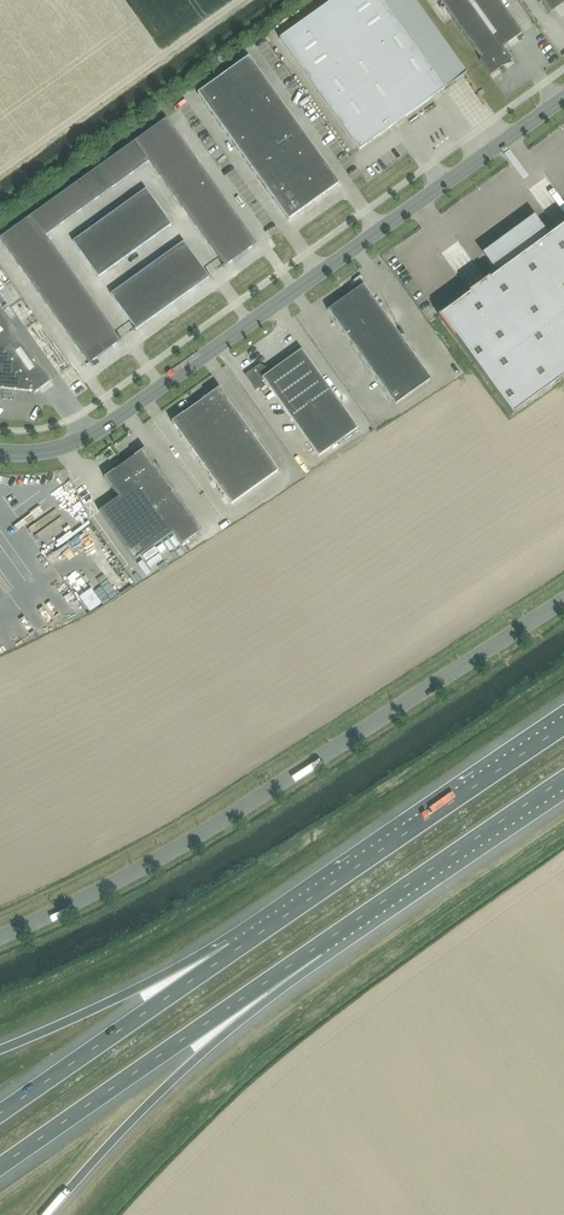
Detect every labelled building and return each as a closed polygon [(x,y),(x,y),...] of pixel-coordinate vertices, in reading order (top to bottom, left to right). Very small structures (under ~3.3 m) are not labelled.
[(279,39),(359,150),(444,89),(380,0),(333,0),(279,39)] [(508,57),(502,48),(522,33),(498,0),(438,0),(481,60),(479,61),(490,76),(500,69),(511,64),(508,57)] [(549,14),(563,3),(563,0),(539,0),(549,14)] [(256,41),(265,58),(272,54),(263,37),(256,41)] [(248,57),(197,94),(288,221),(339,184),(248,57)] [(89,364),(120,341),(44,236),(149,161),(224,267),(256,244),(166,119),(0,237),(0,241),(89,364)] [(145,190),(72,242),(98,277),(171,225),(145,190)] [(439,317),(512,416),(563,378),(563,226),(549,237),(534,216),(532,217),(540,229),(521,242),(514,233),(484,254),(498,274),(439,317)] [(183,242),(110,295),(136,330),(209,278),(183,242)] [(363,285),(327,311),(395,405),(430,379),(363,285)] [(34,394),(52,381),(0,309),(0,389),(3,389),(3,390),(14,391),(14,390),(32,392),(34,394)] [(255,390),(265,383),(318,457),(357,429),(301,350),(267,375),(260,365),(245,375),(255,390)] [(278,471),(227,400),(219,388),(171,422),(180,434),(230,505),(278,471)] [(118,497),(98,512),(134,561),(173,533),(182,544),(201,530),(144,449),(104,478),(118,497)]
